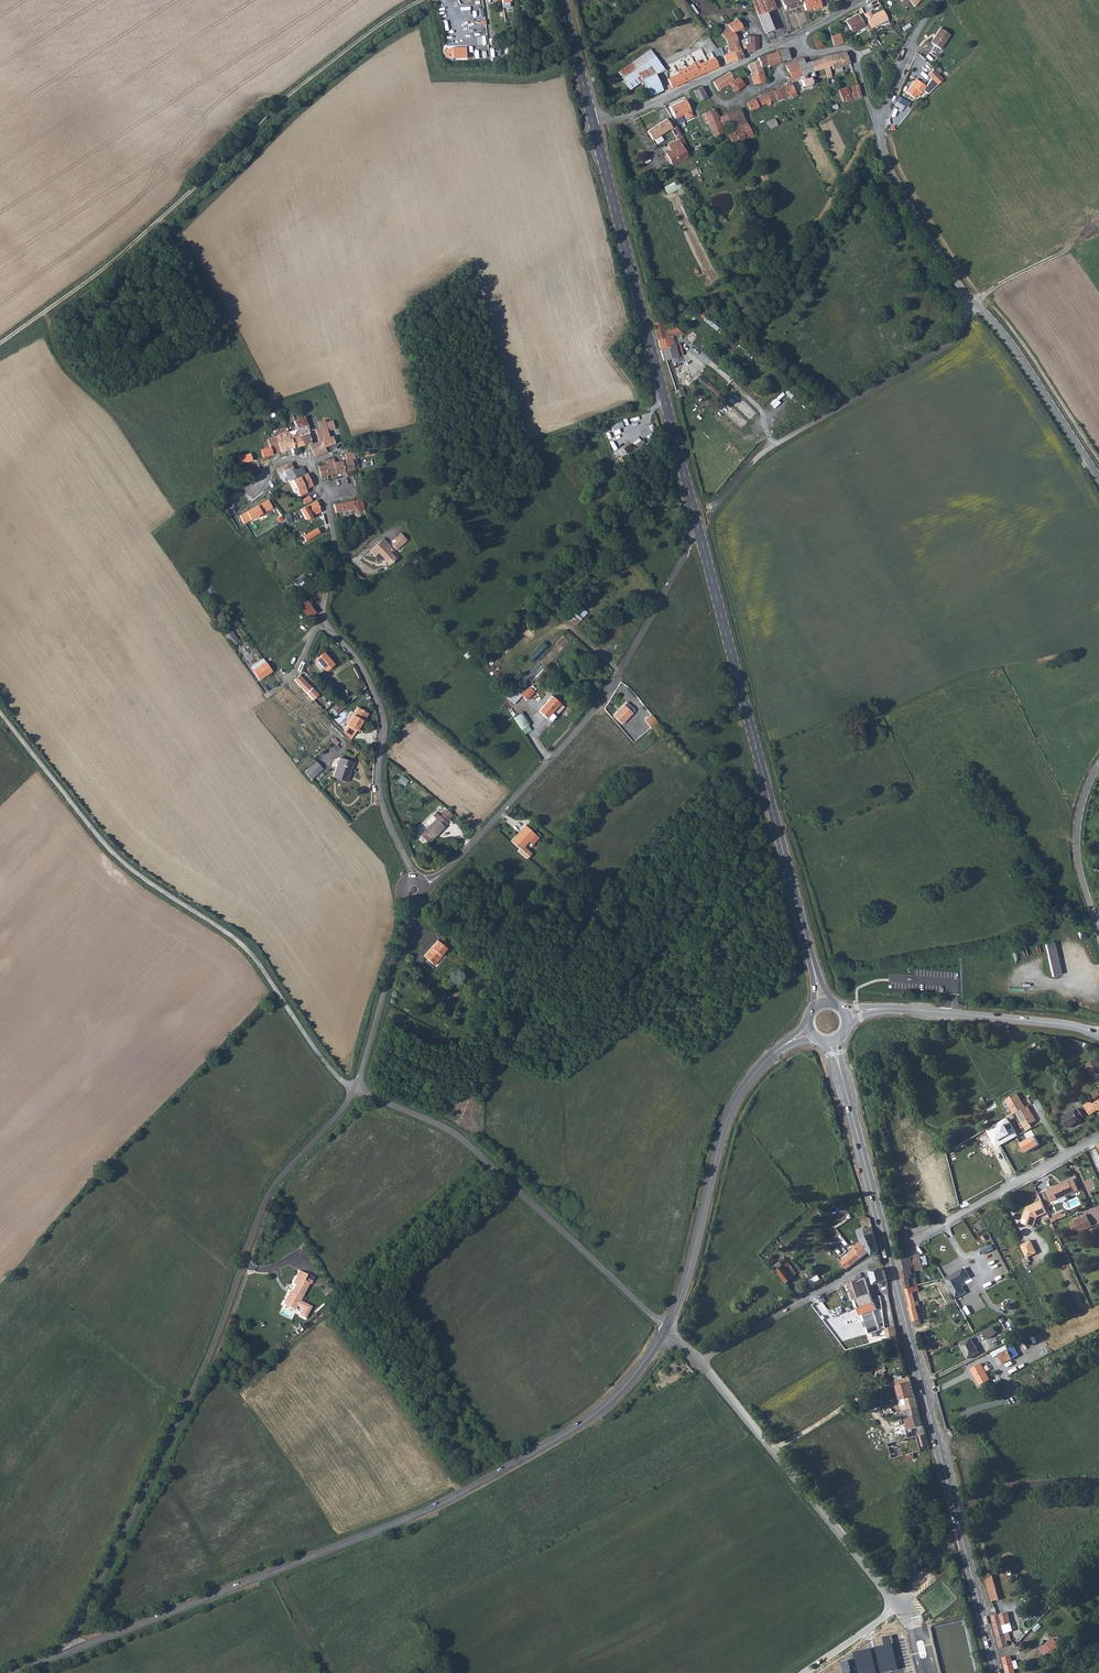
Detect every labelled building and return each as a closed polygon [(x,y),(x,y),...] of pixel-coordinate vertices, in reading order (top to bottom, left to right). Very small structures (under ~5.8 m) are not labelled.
[(756,10),(758,17),(766,14),(776,10),(772,0),(773,0),(752,0),(756,10)] [(801,3),(800,0),(780,0),(785,11),(799,5),(799,4),(801,3)] [(806,11),(810,9),(805,0),(801,0),(806,11)] [(816,10),(822,8),(819,0),(805,0),(810,9),(812,13),(814,11),(816,10)] [(871,15),(869,11),(864,13),(871,27),(886,19),(881,10),(871,15)] [(766,14),(758,17),(765,35),(773,32),(766,14)] [(864,26),(857,14),(846,21),(852,32),(864,26)] [(737,20),(727,24),(732,33),(735,32),(742,29),(743,31),(749,29),(747,25),(744,24),(740,25),(737,20)] [(723,38),(726,46),(737,42),(734,35),(733,35),(732,33),(727,24),(719,30),(723,38)] [(939,29),(930,43),(940,49),(949,35),(939,29)] [(830,37),(833,47),(842,44),(839,34),(830,37)] [(811,38),(816,49),(821,47),(816,36),(811,38)] [(747,54),(758,50),(758,37),(749,37),(749,45),(745,46),(747,54)] [(737,42),(726,46),(728,54),(740,51),(737,42)] [(466,47),(453,48),(453,59),(467,59),(466,47)] [(640,80),(641,80),(646,78),(654,75),(666,70),(654,57),(649,50),(616,73),(625,86),(638,77),(640,80)] [(776,53),(779,62),(789,59),(787,50),(776,53)] [(723,56),(725,64),(736,59),(736,61),(743,59),(740,52),(723,56)] [(779,64),(779,62),(776,53),(764,56),(768,66),(768,67),(779,64)] [(833,69),(850,65),(846,53),(845,53),(829,58),(832,65),(833,69)] [(761,69),(768,66),(764,56),(757,59),(758,61),(747,66),(749,72),(750,71),(751,76),(762,73),(761,69)] [(712,57),(694,65),(694,67),(714,59),(712,57)] [(832,65),(829,58),(823,60),(827,77),(831,76),(828,66),(832,65)] [(677,74),(682,84),(721,66),(718,61),(715,63),(714,59),(694,67),(694,65),(693,63),(675,71),(677,74)] [(814,71),(811,63),(806,65),(803,60),(797,62),(803,77),(806,75),(806,74),(814,71)] [(827,77),(823,60),(811,63),(814,71),(816,78),(820,76),(821,79),(827,77)] [(803,77),(797,62),(786,66),(793,81),(796,79),(803,77)] [(928,74),(938,83),(944,78),(933,68),(928,74)] [(732,80),(734,79),(731,74),(729,72),(713,83),(717,92),(729,83),(732,80)] [(754,85),(765,82),(762,73),(751,76),(754,85)] [(670,85),(671,89),(682,84),(677,74),(667,79),(670,85)] [(803,77),(796,79),(800,88),(812,83),(815,82),(812,74),(803,77)] [(641,80),(649,97),(662,91),(654,75),(646,78),(641,80)] [(744,86),(738,77),(734,79),(732,80),(738,89),(739,90),(744,86)] [(917,80),(924,86),(926,83),(919,77),(917,80)] [(926,88),(924,86),(917,80),(916,79),(905,92),(912,97),(915,95),(918,97),(926,88)] [(734,92),(738,89),(732,80),(729,83),(734,92)] [(790,94),(795,92),(791,83),(784,86),(788,95),(790,94)] [(858,83),(838,88),(842,101),(862,96),(858,83)] [(792,97),(790,94),(788,95),(784,86),(773,91),(772,90),(765,94),(770,101),(776,98),(777,100),(787,96),(788,99),(789,98),(792,97)] [(693,92),(698,101),(706,97),(701,88),(693,92)] [(723,101),(728,98),(725,93),(720,96),(723,101)] [(770,101),(765,94),(746,103),(750,111),(766,103),(769,108),(772,107),(770,101)] [(897,96),(896,102),(909,105),(910,100),(897,96)] [(675,119),(690,112),(685,101),(670,108),(675,119)] [(699,106),(702,111),(703,110),(711,106),(710,103),(708,102),(699,106)] [(703,110),(705,115),(714,111),(711,106),(703,110)] [(737,120),(743,117),(740,109),(734,112),(737,120)] [(706,124),(709,123),(717,119),(714,111),(705,115),(702,116),(703,119),(707,118),(707,120),(704,121),(706,124)] [(729,123),(737,120),(734,112),(726,116),(729,123)] [(721,127),(729,123),(726,116),(717,119),(721,127)] [(738,141),(745,138),(743,132),(750,128),(747,123),(743,117),(737,120),(729,123),(732,129),(733,132),(729,135),(733,143),(736,142),(737,144),(739,143),(738,141)] [(709,123),(715,136),(723,133),(720,127),(721,127),(717,119),(709,123)] [(768,122),(770,128),(777,125),(774,119),(768,122)] [(664,121),(645,133),(649,141),(669,130),(664,121)] [(743,132),(745,138),(751,136),(752,138),(756,136),(755,133),(757,133),(754,127),(750,128),(743,132)] [(681,136),(677,129),(671,132),(675,138),(676,138),(681,136)] [(684,159),(679,147),(676,142),(665,147),(668,152),(663,154),(668,166),(684,159)] [(678,189),(681,195),(686,192),(679,178),(664,185),(669,194),(678,189)] [(663,332),(666,331),(663,319),(658,320),(652,322),(655,331),(662,329),(663,332)] [(672,337),(682,335),(676,328),(666,331),(663,332),(662,329),(655,331),(663,360),(677,357),(672,337)] [(683,388),(675,389),(676,396),(684,395),(683,388)] [(718,406),(742,428),(757,411),(733,390),(718,406)] [(297,428),(299,435),(310,432),(309,428),(305,418),(304,416),(295,420),(297,428)] [(320,422),(321,425),(322,431),(336,428),(334,420),(327,422),(326,420),(320,422)] [(310,432),(312,440),(321,438),(317,426),(309,428),(310,432)] [(290,433),(294,445),(302,443),(299,435),(297,428),(295,429),(289,431),(290,433)] [(299,435),(302,443),(312,440),(310,432),(299,435)] [(275,437),(280,449),(294,445),(290,433),(275,437)] [(613,433),(607,436),(611,445),(616,443),(613,433)] [(333,435),(321,438),(324,446),(327,445),(327,444),(329,444),(329,445),(334,443),(334,441),(336,440),(335,435),(334,436),(333,435)] [(271,439),(269,437),(267,438),(268,440),(269,441),(274,451),(280,449),(275,437),(271,439)] [(308,443),(314,454),(327,450),(324,446),(321,438),(312,440),(312,442),(308,443)] [(336,457),(335,454),(323,457),(324,462),(327,474),(353,468),(350,459),(355,458),(353,452),(347,454),(348,456),(346,456),(346,459),(340,460),(339,457),(336,457)] [(281,477),(282,476),(287,474),(285,470),(295,466),(292,461),(280,465),(278,467),(281,473),(279,474),(281,477)] [(327,474),(324,462),(317,464),(320,476),(323,475),(324,480),(327,479),(326,474),(327,474)] [(287,474),(290,481),(293,480),(292,479),(306,472),(303,466),(296,469),(295,466),(285,470),(287,474)] [(307,488),(313,485),(308,473),(295,480),(301,494),(308,491),(307,488)] [(224,497),(228,512),(235,511),(231,495),(224,497)] [(354,506),(356,514),(363,512),(360,496),(352,498),(354,506)] [(255,505),(242,513),(238,515),(243,523),(252,516),(252,520),(258,516),(258,512),(272,504),(268,498),(255,505)] [(317,499),(303,506),(307,516),(322,508),(317,499)] [(336,511),(350,507),(349,499),(340,502),(340,500),(332,502),(333,504),(334,504),(336,511)] [(318,527),(303,535),(306,540),(320,532),(318,527)] [(396,543),(392,546),(395,550),(407,541),(401,534),(393,540),(396,543)] [(378,551),(388,564),(394,559),(390,554),(393,552),(390,548),(391,547),(386,541),(384,538),(380,541),(370,549),(374,554),(378,551)] [(302,595),(295,600),(309,618),(315,611),(302,595)] [(579,604),(568,619),(577,625),(587,611),(579,604)] [(228,630),(222,634),(230,646),(237,641),(228,630)] [(321,649),(314,656),(323,666),(331,659),(321,649)] [(271,671),(263,658),(253,664),(250,666),(258,679),(271,671)] [(300,673),(294,680),(313,700),(320,693),(300,673)] [(521,697),(528,689),(526,687),(519,695),(521,697)] [(532,692),(528,689),(521,697),(524,700),(532,692)] [(337,710),(349,698),(343,693),(332,705),(337,710)] [(551,695),(538,709),(545,716),(559,701),(551,695)] [(631,699),(628,702),(637,710),(640,707),(631,699)] [(637,710),(628,702),(615,716),(623,724),(637,710)] [(342,729),(351,738),(357,728),(358,728),(360,724),(359,723),(357,722),(361,716),(362,717),(366,710),(357,705),(352,712),(350,716),(348,715),(344,721),(346,722),(342,729)] [(521,728),(530,723),(523,711),(514,716),(521,728)] [(644,721),(651,727),(657,721),(650,714),(644,721)] [(872,727),(863,730),(866,739),(875,736),(872,727)] [(335,776),(346,780),(353,760),(341,756),(335,776)] [(325,768),(317,761),(307,772),(314,779),(325,768)] [(403,775),(399,780),(405,784),(409,779),(403,775)] [(440,812),(437,816),(443,821),(446,816),(440,812)] [(418,837),(427,843),(437,831),(436,830),(440,825),(440,824),(443,821),(437,816),(434,814),(432,817),(432,818),(418,835),(419,836),(418,837)] [(517,851),(526,859),(531,853),(523,847),(528,842),(534,835),(524,826),(521,830),(522,831),(515,838),(514,837),(510,841),(519,849),(517,851)] [(534,835),(528,842),(533,845),(539,838),(534,835)] [(592,875),(593,873),(588,869),(581,876),(587,881),(592,875)] [(597,890),(602,885),(592,875),(587,881),(597,890)] [(433,947),(426,955),(433,962),(443,952),(445,953),(449,948),(439,939),(432,947),(433,947)] [(1053,943),(1043,945),(1049,977),(1059,976),(1053,943)] [(435,963),(445,953),(443,952),(433,962),(435,963)] [(1098,1077),(1098,1065),(1095,1059),(1086,1064),(1095,1079),(1098,1077)] [(1072,1104),(1080,1100),(1074,1090),(1066,1095),(1072,1104)] [(1018,1093),(1006,1099),(1014,1114),(1017,1112),(1024,1127),(1036,1120),(1029,1106),(1026,1107),(1018,1093)] [(1097,1104),(1095,1101),(1087,1106),(1092,1115),(1098,1111),(1098,1103),(1097,1104)] [(1078,1108),(1063,1117),(1069,1127),(1081,1121),(1080,1118),(1084,1116),(1078,1108)] [(1020,1144),(1016,1146),(1021,1154),(1039,1144),(1035,1135),(1020,1143),(1020,1144)] [(1078,1188),(1073,1178),(1053,1187),(1052,1186),(1046,1189),(1052,1200),(1058,1197),(1058,1198),(1078,1188)] [(1037,1216),(1047,1212),(1042,1199),(1027,1206),(1023,1217),(1027,1219),(1026,1223),(1033,1226),(1037,1216)] [(1056,1220),(1064,1216),(1061,1211),(1054,1214),(1055,1217),(1056,1220)] [(1072,1226),(1076,1234),(1091,1226),(1085,1214),(1081,1216),(1082,1217),(1070,1223),(1072,1226)] [(878,1250),(873,1227),(864,1229),(865,1237),(858,1239),(860,1241),(868,1252),(872,1257),(877,1254),(878,1250)] [(1019,1243),(1025,1255),(1035,1251),(1029,1238),(1019,1243)] [(839,1240),(829,1248),(838,1260),(848,1251),(839,1240)] [(838,1260),(846,1270),(868,1252),(860,1241),(851,1248),(853,1251),(850,1254),(848,1251),(838,1260)] [(935,1264),(928,1252),(919,1254),(919,1255),(923,1267),(935,1264)] [(919,1255),(910,1257),(913,1267),(914,1267),(915,1271),(923,1268),(923,1267),(919,1255)] [(910,1257),(897,1261),(900,1271),(908,1269),(908,1268),(913,1267),(910,1257)] [(783,1266),(792,1278),(796,1275),(787,1263),(783,1266)] [(776,1271),(786,1284),(793,1279),(792,1278),(783,1266),(776,1271)] [(962,1268),(943,1279),(954,1298),(964,1292),(958,1282),(965,1278),(966,1274),(962,1268)] [(882,1269),(871,1272),(875,1285),(888,1282),(886,1270),(882,1269)] [(908,1269),(900,1271),(903,1281),(910,1279),(910,1275),(908,1269)] [(903,1281),(905,1289),(917,1285),(914,1274),(910,1275),(910,1279),(903,1281)] [(812,1284),(820,1279),(818,1275),(809,1281),(812,1284)] [(300,1301),(309,1283),(304,1280),(296,1276),(292,1283),(295,1285),(292,1292),(291,1294),(289,1293),(286,1300),(288,1301),(286,1305),(291,1308),(294,1302),(299,1304),(298,1306),(304,1309),(307,1304),(300,1301)] [(858,1280),(850,1285),(855,1299),(857,1299),(871,1294),(869,1287),(873,1285),(868,1278),(861,1282),(858,1280)] [(916,1325),(920,1324),(922,1323),(914,1292),(916,1292),(916,1294),(919,1293),(919,1291),(921,1291),(919,1285),(917,1285),(905,1289),(914,1322),(915,1322),(916,1325)] [(880,1319),(872,1296),(871,1294),(857,1299),(859,1304),(859,1307),(865,1325),(874,1322),(872,1318),(874,1317),(875,1321),(880,1319)] [(896,1325),(885,1328),(887,1339),(898,1336),(896,1325)] [(997,1334),(993,1327),(984,1333),(987,1339),(997,1334)] [(971,1339),(961,1344),(964,1348),(963,1349),(969,1359),(979,1353),(971,1339)] [(1014,1360),(1010,1352),(1000,1356),(1004,1365),(1014,1360)] [(981,1387),(991,1381),(983,1365),(973,1371),(981,1387)] [(909,1432),(924,1428),(911,1378),(897,1382),(903,1407),(902,1408),(903,1412),(901,1412),(903,1420),(905,1419),(909,1432)] [(911,1440),(926,1436),(924,1428),(909,1432),(911,1440)] [(927,1448),(928,1451),(932,1450),(928,1435),(926,1436),(911,1440),(900,1443),(906,1457),(914,1455),(922,1452),(922,1449),(927,1448)] [(894,1461),(906,1457),(900,1443),(890,1445),(894,1461)] [(995,1575),(986,1578),(992,1601),(1001,1599),(995,1575)] [(1006,1641),(1011,1639),(1015,1638),(1013,1631),(1008,1632),(1006,1625),(1012,1622),(1009,1611),(994,1615),(990,1617),(994,1630),(996,1637),(1000,1648),(1008,1646),(1006,1641)] [(1047,1658),(1059,1649),(1053,1640),(1041,1649),(1047,1658)] [(1010,1656),(1003,1658),(1007,1672),(1015,1672),(1010,1656)]
